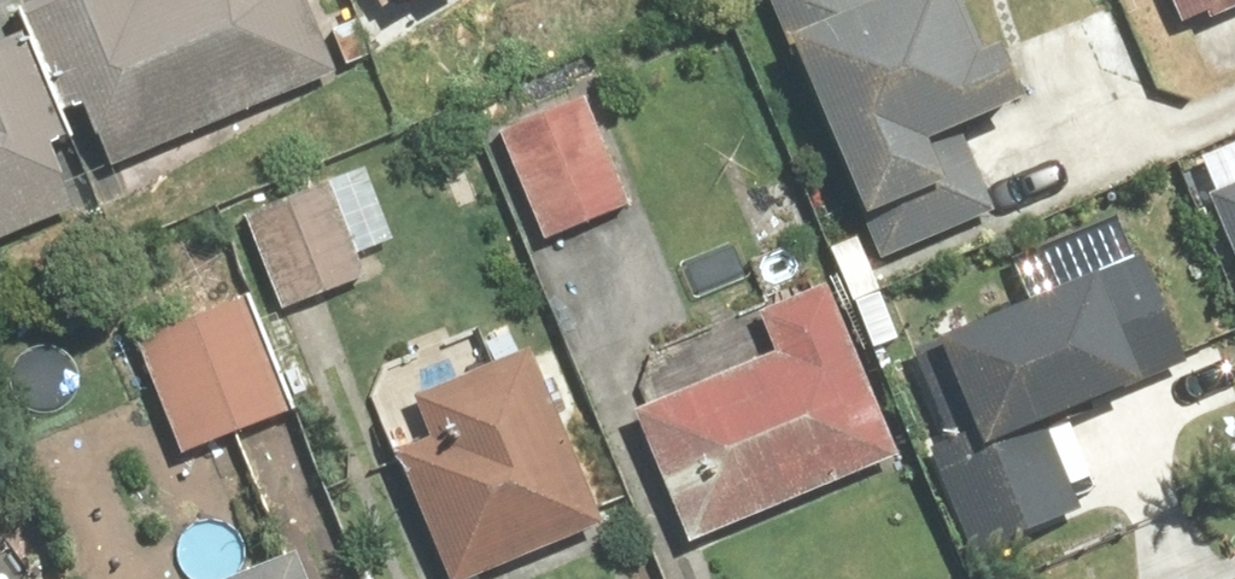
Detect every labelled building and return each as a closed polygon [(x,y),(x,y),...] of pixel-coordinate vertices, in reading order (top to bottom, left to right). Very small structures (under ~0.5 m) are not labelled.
[(52,1),(114,157),(344,72),(317,0),(55,0),(52,1)] [(895,250),(1009,201),(970,112),(1018,91),(995,40),(979,47),(959,0),(786,0),(895,250)] [(1188,12),(1219,0),(1183,0),(1188,12)] [(599,97),(508,132),(546,231),(638,195),(599,97)] [(0,109),(0,229),(61,201),(21,111),(0,109)] [(240,202),(280,304),(382,264),(342,162),(240,202)] [(1219,181),(1234,221),(1234,175),(1219,181)] [(929,426),(974,535),(1069,496),(1028,398),(1201,327),(1165,242),(920,342),(951,417),(929,426)] [(641,394),(696,534),(910,450),(843,279),(765,309),(777,341),(641,394)] [(242,283),(137,324),(188,454),(293,413),(242,283)] [(450,578),(460,578),(615,519),(540,330),(377,394),(450,578)] [(10,508),(0,498),(0,517),(10,508)] [(310,536),(199,578),(327,578),(310,536)]
